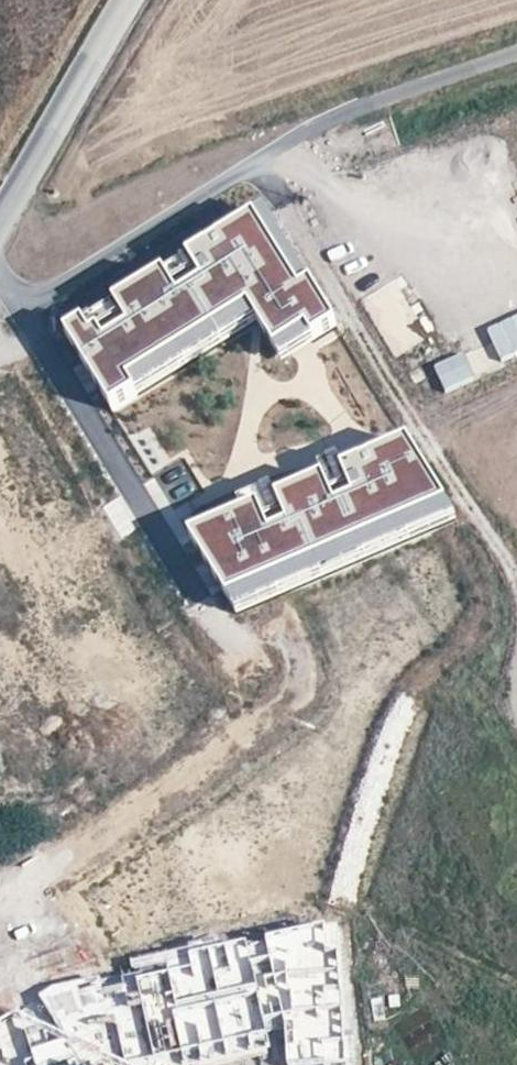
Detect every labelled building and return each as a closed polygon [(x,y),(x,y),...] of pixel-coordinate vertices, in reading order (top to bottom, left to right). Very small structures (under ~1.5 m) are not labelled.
[(267,355),(324,320),(251,203),(53,327),(101,403),(242,315),(267,355)] [(361,294),(388,354),(432,335),(406,274),(361,294)] [(516,322),(516,315),(514,306),(489,314),(493,329),(516,322)] [(501,365),(516,359),(516,326),(489,338),(501,365)] [(422,405),(455,390),(442,363),(410,377),(422,405)] [(141,403),(108,422),(125,451),(158,432),(141,403)] [(442,509),(396,436),(327,466),(308,473),(261,494),(227,508),(178,530),(223,603),(442,509)] [(304,462),(308,473),(327,466),(322,455),(304,462)] [(256,483),(223,497),(227,508),(261,494),(256,483)] [(339,928),(217,950),(55,992),(39,1002),(66,1044),(33,1055),(20,1014),(0,1026),(0,1064),(69,1064),(79,1062),(81,1064),(215,1064),(272,1051),(265,1026),(284,1022),(287,1034),(287,1050),(350,1047),(339,928)]
